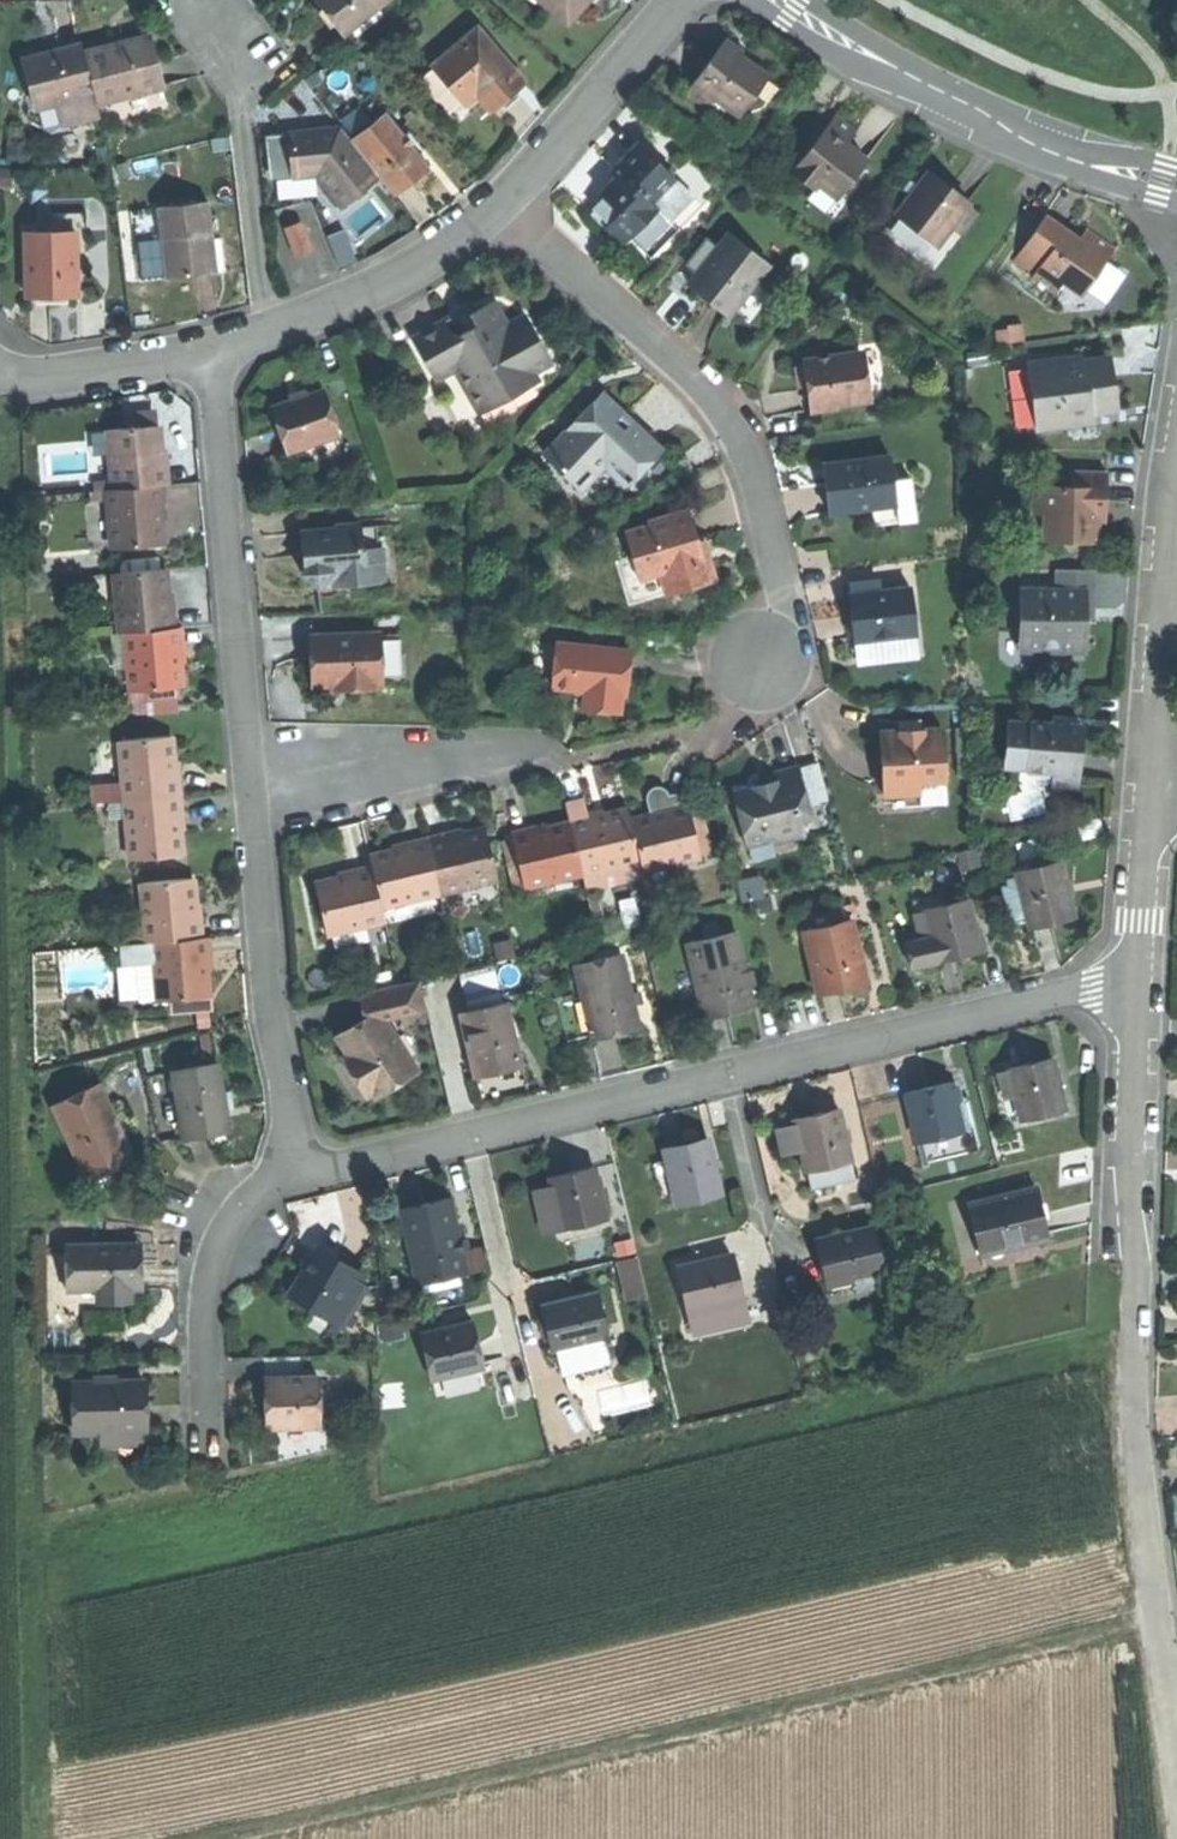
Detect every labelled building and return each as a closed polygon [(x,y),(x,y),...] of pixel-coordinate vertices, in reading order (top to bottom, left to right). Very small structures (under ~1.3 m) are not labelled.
[(337,16),(349,32),(390,0),(324,0),(337,16)] [(580,20),(597,0),(557,0),(580,20)] [(487,23),(442,61),(475,100),(484,92),(498,109),(517,94),(534,79),(487,23)] [(123,42),(90,50),(100,91),(103,102),(171,85),(158,33),(123,42)] [(44,105),(100,91),(90,50),(88,41),(56,49),(31,55),(44,105)] [(707,87),(697,98),(718,115),(730,102),(749,118),(778,83),(764,71),(752,61),(754,58),(736,43),(702,83),(707,87)] [(105,109),(103,102),(100,91),(44,105),(49,123),(105,109)] [(382,97),(347,125),(387,177),(406,163),(422,150),(382,97)] [(757,125),(749,118),(730,102),(718,115),(745,139),(757,125)] [(796,174),(822,195),(829,186),(848,201),(878,165),(867,156),(859,149),(866,140),(845,123),(817,156),(813,153),(796,174)] [(351,205),(387,177),(347,125),(299,127),(300,145),(301,166),(321,165),(351,205)] [(681,178),(647,146),(628,167),(634,173),(622,185),(610,198),(614,202),(621,209),(607,225),(632,249),(669,209),(660,201),(681,178)] [(904,223),(944,252),(957,234),(970,243),(987,221),(969,207),(958,199),(962,195),(938,177),(904,223)] [(856,208),(848,201),(829,186),(822,195),(815,203),(842,225),(856,208)] [(599,218),(607,225),(621,209),(614,202),(599,218)] [(215,203),(164,207),(169,278),(221,274),(218,240),(215,203)] [(289,220),(301,254),(316,249),(304,215),(289,220)] [(943,277),(970,243),(957,234),(944,252),(904,223),(893,237),(943,277)] [(1053,226),(1023,273),(1043,285),(1040,290),(1062,305),(1072,290),(1091,302),(1121,255),(1096,238),(1089,249),(1074,239),(1053,226)] [(79,232),(30,232),(31,298),(55,298),(80,297),(79,232)] [(718,305),(736,319),(740,314),(762,286),(776,268),(737,238),(698,289),(718,305)] [(758,329),(781,301),(762,286),(740,314),(758,329)] [(454,321),(422,337),(444,380),(464,370),(486,414),(543,385),(539,376),(559,366),(534,318),(517,326),(505,302),(479,314),(486,327),(475,332),(463,338),(454,321)] [(816,402),(817,417),(842,415),(841,408),(871,405),(866,359),(812,365),(812,370),(815,391),(816,402)] [(1037,374),(1039,431),(1074,429),(1074,419),(1098,419),(1120,418),(1119,404),(1119,387),(1113,387),(1112,367),(1089,367),(1088,363),(1065,364),(1065,373),(1037,374)] [(805,392),(815,391),(812,370),(803,371),(805,392)] [(304,400),(280,408),(295,451),(348,433),(333,390),(304,400)] [(572,434),(549,456),(586,493),(608,471),(616,463),(637,484),(668,453),(636,422),(610,395),(582,423),(572,434)] [(566,428),(572,434),(582,423),(577,418),(566,428)] [(1098,429),(1098,419),(1074,419),(1074,429),(1098,429)] [(117,429),(120,491),(165,488),(170,488),(167,454),(166,426),(117,429)] [(176,453),(167,454),(170,488),(178,487),(177,471),(176,453)] [(895,462),(834,469),(836,486),(827,488),(828,500),(830,518),(901,510),(895,462)] [(629,492),(637,484),(616,463),(608,471),(624,487),(629,492)] [(825,470),(827,488),(836,486),(834,469),(825,470)] [(602,509),(624,487),(608,471),(586,493),(602,509)] [(1076,492),(1041,492),(1040,519),(1049,519),(1049,547),(1065,547),(1075,558),(1086,548),(1100,548),(1100,525),(1100,508),(1112,508),(1112,477),(1076,477),(1076,492)] [(180,512),(178,487),(170,488),(165,488),(167,513),(180,512)] [(120,491),(113,491),(117,549),(169,545),(168,528),(167,513),(165,488),(120,491)] [(1111,517),(1112,508),(1100,508),(1100,525),(1111,526),(1111,517)] [(659,527),(632,535),(639,559),(646,583),(666,577),(676,574),(682,596),(719,586),(713,562),(708,564),(703,548),(693,513),(657,523),(659,527)] [(384,525),(368,526),(368,547),(377,547),(385,547),(384,525)] [(368,526),(309,527),(309,552),(310,571),(322,582),(378,581),(377,547),(368,547),(368,526)] [(715,545),(703,548),(708,564),(713,562),(719,560),(717,553),(715,545)] [(398,547),(385,547),(377,547),(378,581),(399,580),(398,547)] [(635,609),(673,599),(666,577),(646,583),(639,559),(622,563),(635,609)] [(120,574),(123,635),(134,634),(174,632),(172,597),(171,572),(120,574)] [(676,574),(666,577),(673,599),(682,596),(676,574)] [(1023,597),(1022,647),(1035,660),(1089,661),(1090,631),(1089,616),(1098,616),(1099,579),(1060,578),(1060,597),(1023,597)] [(852,590),(853,600),(885,598),(885,587),(852,590)] [(180,596),(172,597),(174,632),(182,632),(181,610),(180,596)] [(855,623),(857,646),(920,641),(917,596),(885,598),(853,600),(855,623)] [(1098,625),(1098,616),(1089,616),(1090,631),(1098,632),(1098,625)] [(190,631),(182,632),(184,664),(191,664),(190,649),(190,631)] [(174,632),(134,634),(135,660),(136,690),(150,690),(178,689),(185,688),(184,664),(182,632),(174,632)] [(385,633),(318,634),(318,657),(319,681),(336,680),(336,687),(377,687),(377,682),(386,682),(385,633)] [(407,633),(385,633),(386,682),(408,681),(407,633)] [(118,661),(135,660),(134,634),(123,635),(116,635),(118,661)] [(598,636),(597,650),(624,651),(624,637),(598,636)] [(921,660),(920,641),(857,646),(858,664),(921,660)] [(1035,660),(1022,647),(1022,660),(1035,660)] [(534,690),(559,691),(561,649),(535,648),(534,690)] [(597,650),(561,649),(559,691),(589,692),(588,713),(624,714),(624,700),(631,700),(632,677),(633,651),(624,651),(597,650)] [(179,709),(178,689),(150,690),(151,711),(179,709)] [(1032,731),(1031,778),(1054,778),(1054,795),(1081,796),(1082,763),(1083,733),(1069,733),(1069,725),(1053,724),(1053,732),(1032,731)] [(1005,777),(1031,778),(1032,731),(1007,730),(1005,777)] [(946,736),(886,736),(886,760),(886,801),(895,801),(922,801),(922,789),(946,788),(946,736)] [(133,802),(181,799),(179,764),(178,742),(130,744),(133,802)] [(187,763),(179,764),(181,799),(188,799),(187,777),(187,763)] [(800,771),(774,778),(777,788),(759,792),(735,798),(748,849),(772,843),(774,850),(805,842),(798,815),(810,812),(800,771)] [(653,802),(657,822),(695,813),(691,796),(683,798),(676,800),(673,788),(660,791),(653,802)] [(946,811),(946,788),(922,789),(922,801),(895,801),(895,819),(922,819),(922,811),(946,811)] [(183,834),(181,799),(133,802),(136,859),(184,857),(183,834)] [(189,815),(188,799),(181,799),(183,834),(190,833),(189,815)] [(571,806),(576,828),(595,823),(594,816),(590,801),(571,806)] [(604,814),(594,816),(595,823),(617,818),(615,811),(604,814)] [(657,822),(638,827),(646,863),(649,875),(706,861),(695,813),(657,822)] [(617,818),(595,823),(576,828),(588,877),(646,863),(638,827),(635,814),(617,818)] [(519,833),(521,841),(556,832),(554,824),(536,829),(519,833)] [(533,890),(588,877),(576,828),(556,832),(521,841),(533,890)] [(447,834),(432,837),(434,844),(461,838),(460,831),(447,834)] [(461,838),(434,844),(445,893),(503,880),(493,831),(461,838)] [(401,844),(403,851),(434,844),(432,837),(413,841),(401,844)] [(522,893),(533,890),(521,841),(510,843),(522,893)] [(385,906),(445,893),(434,844),(403,851),(375,858),(376,865),(378,871),(385,906)] [(346,872),(347,877),(378,871),(376,865),(359,869),(346,872)] [(1020,877),(1034,930),(1075,920),(1069,895),(1061,867),(1020,877)] [(389,921),(385,906),(378,871),(347,877),(323,883),(334,933),(389,921)] [(151,943),(159,942),(202,940),(200,905),(198,880),(147,883),(151,943)] [(921,915),(933,912),(948,908),(945,895),(917,902),(921,915)] [(948,908),(933,912),(935,921),(941,943),(945,959),(947,968),(967,963),(988,957),(975,902),(948,908)] [(929,946),(941,943),(935,921),(924,923),(929,946)] [(811,933),(826,995),(847,990),(868,984),(853,923),(811,933)] [(162,1000),(211,998),(209,975),(207,939),(202,940),(159,942),(162,1000)] [(216,939),(207,939),(209,975),(218,975),(217,960),(216,939)] [(692,951),(712,1027),(731,1021),(757,1015),(737,939),(692,951)] [(945,959),(941,943),(929,946),(933,962),(945,959)] [(579,974),(597,1046),(619,1040),(641,1034),(623,962),(579,974)] [(362,993),(367,1021),(380,1012),(384,1018),(428,1013),(422,981),(362,993)] [(504,1009),(460,1020),(473,1070),(517,1059),(504,1009)] [(367,1021),(339,1038),(347,1051),(341,1055),(348,1068),(362,1091),(369,1086),(371,1090),(413,1065),(384,1018),(380,1012),(367,1021)] [(520,1069),(517,1059),(473,1070),(476,1081),(497,1075),(520,1069)] [(1020,1112),(1022,1122),(1066,1111),(1053,1059),(1028,1065),(1009,1069),(1011,1074),(1016,1096),(1020,1112)] [(417,1072),(413,1065),(371,1090),(376,1097),(417,1072)] [(224,1068),(175,1076),(186,1139),(235,1131),(229,1098),(224,1068)] [(999,1077),(1004,1098),(1016,1096),(1011,1074),(999,1077)] [(914,1093),(926,1142),(968,1131),(956,1082),(932,1088),(914,1093)] [(58,1103),(84,1170),(130,1152),(103,1085),(58,1103)] [(1008,1115),(1020,1112),(1016,1096),(1004,1098),(1008,1115)] [(817,1118),(799,1123),(801,1130),(807,1154),(812,1176),(859,1164),(845,1111),(817,1118)] [(789,1159),(807,1154),(801,1130),(783,1134),(789,1159)] [(670,1154),(682,1204),(725,1194),(713,1144),(687,1150),(670,1154)] [(134,1162),(130,1152),(84,1170),(88,1180),(109,1172),(134,1162)] [(863,1181),(859,1164),(812,1176),(817,1193),(863,1181)] [(561,1229),(562,1235),(608,1223),(595,1172),(571,1178),(550,1183),(552,1194),(561,1229)] [(971,1205),(984,1256),(1053,1239),(1047,1216),(1041,1188),(971,1205)] [(544,1234),(561,1229),(552,1194),(536,1198),(544,1234)] [(401,1213),(418,1285),(427,1283),(459,1275),(466,1274),(448,1201),(422,1207),(401,1213)] [(812,1239),(823,1284),(843,1279),(872,1272),(878,1270),(867,1226),(834,1234),(812,1239)] [(123,1244),(88,1245),(89,1287),(97,1287),(97,1297),(131,1296),(131,1287),(144,1287),(143,1268),(143,1251),(123,1252),(123,1244)] [(303,1275),(287,1300),(321,1323),(354,1274),(320,1251),(303,1275)] [(709,1259),(680,1266),(691,1306),(743,1293),(733,1253),(709,1259)] [(620,1265),(629,1302),(648,1297),(639,1260),(620,1265)] [(875,1285),(872,1272),(843,1279),(846,1292),(875,1285)] [(363,1279),(354,1274),(321,1323),(330,1329),(363,1279)] [(461,1284),(459,1275),(427,1283),(429,1292),(461,1284)] [(562,1298),(541,1303),(550,1345),(556,1343),(600,1333),(604,1332),(594,1290),(562,1298)] [(422,1334),(432,1377),(487,1364),(477,1321),(445,1328),(422,1334)] [(606,1358),(600,1333),(556,1343),(562,1368),(606,1358)] [(320,1373),(264,1374),(265,1403),(266,1430),(321,1428),(320,1373)] [(143,1386),(70,1386),(70,1431),(95,1431),(138,1431),(143,1431),(143,1411),(143,1386)] [(138,1441),(138,1431),(95,1431),(95,1441),(138,1441)]
